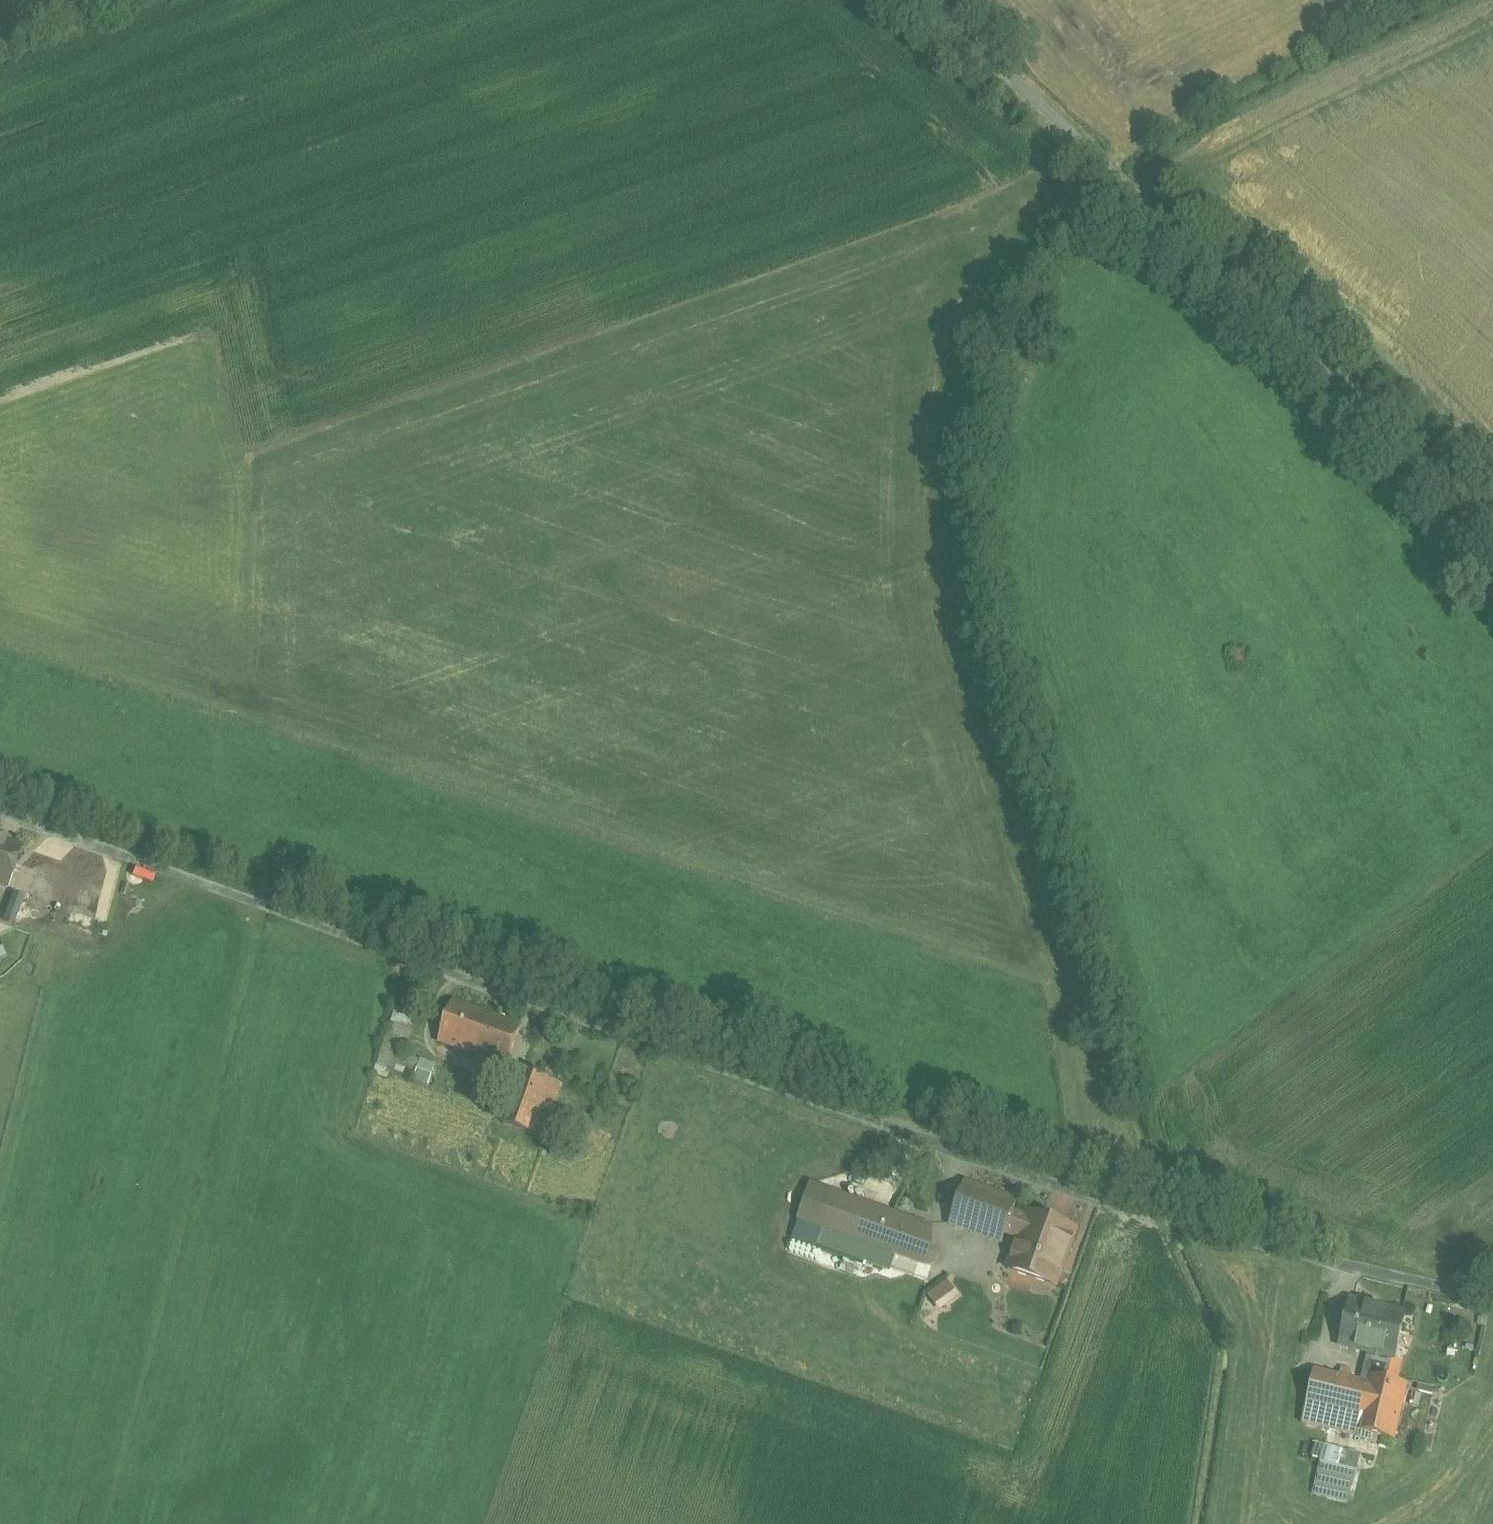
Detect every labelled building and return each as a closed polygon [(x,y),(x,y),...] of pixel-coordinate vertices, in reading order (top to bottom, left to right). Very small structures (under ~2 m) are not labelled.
[(0,839),(0,885),(5,887),(20,846),(0,839)] [(524,1027),(454,1001),(438,1043),(509,1068),(524,1027)] [(391,1023),(376,1066),(429,1085),(436,1065),(403,1053),(411,1030),(391,1023)] [(547,1138),(564,1084),(521,1070),(504,1125),(547,1138)] [(1017,1199),(963,1180),(946,1227),(1002,1247),(1006,1238),(1014,1241),(1003,1272),(1057,1291),(1078,1231),(1025,1213),(1023,1217),(1013,1213),(1017,1199)] [(937,1227),(809,1182),(795,1222),(923,1268),(925,1264),(931,1266),(935,1264),(940,1253),(937,1248),(930,1246),(937,1227)] [(935,1303),(957,1292),(951,1280),(929,1292),(935,1303)] [(1407,1312),(1347,1300),(1337,1348),(1397,1360),(1407,1312)] [(1367,1383),(1314,1371),(1302,1426),(1356,1438),(1357,1434),(1395,1442),(1408,1386),(1369,1378),(1367,1383)] [(1325,1446),(1313,1495),(1348,1504),(1361,1455),(1325,1446)]
